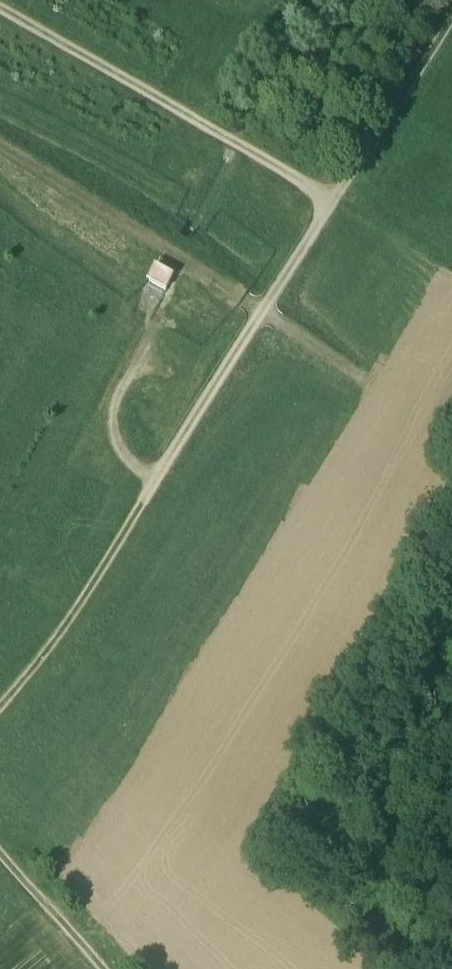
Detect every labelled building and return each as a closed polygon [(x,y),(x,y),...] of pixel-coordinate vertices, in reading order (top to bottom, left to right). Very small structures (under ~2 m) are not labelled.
[(149,281),(168,292),(176,276),(157,265),(149,281)]
